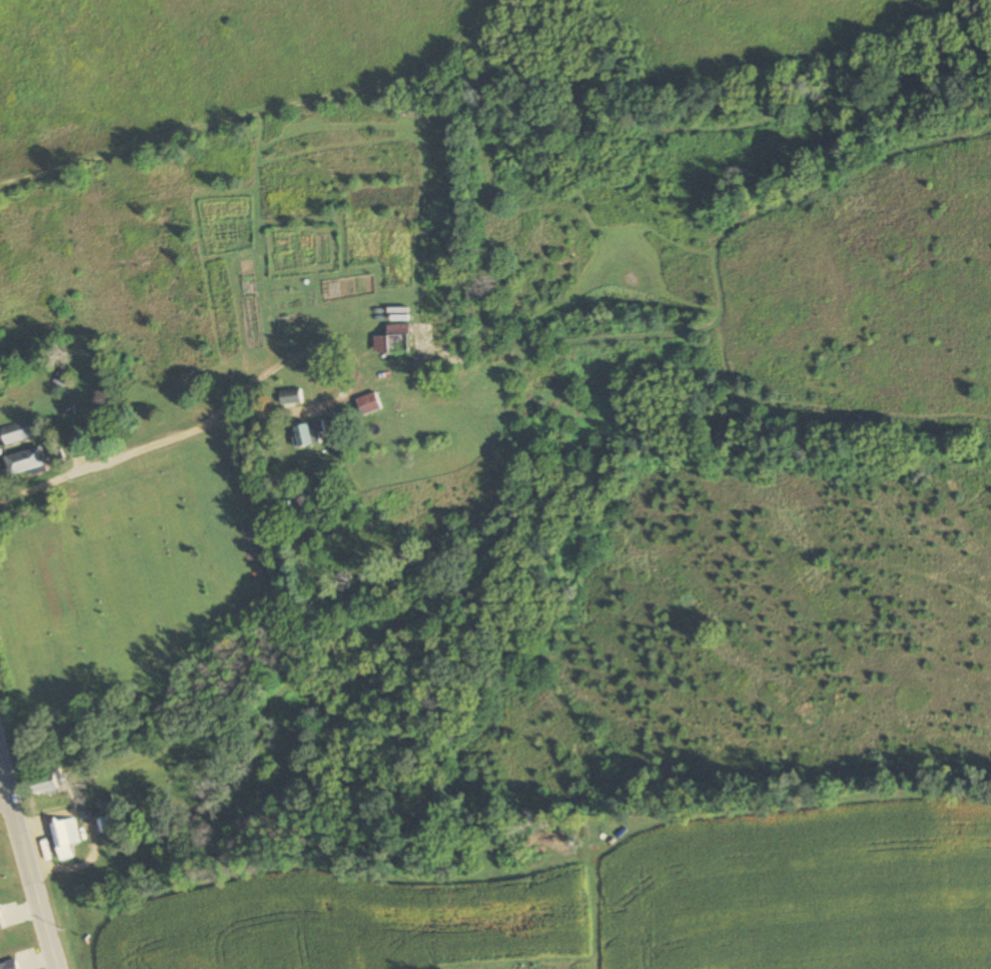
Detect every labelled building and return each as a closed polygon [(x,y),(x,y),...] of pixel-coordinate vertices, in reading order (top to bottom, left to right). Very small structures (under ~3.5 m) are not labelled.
[(410,325),(388,325),(388,337),(374,337),(374,354),(410,354),(410,325)] [(280,391),(281,405),(302,403),(300,389),(280,391)] [(356,399),(362,416),(381,410),(375,392),(356,399)] [(32,438),(26,421),(0,429),(6,446),(32,438)] [(296,447),(320,444),(319,433),(324,432),(322,422),(294,425),(296,447)] [(5,457),(10,478),(46,468),(40,447),(5,457)] [(59,792),(57,776),(31,779),(34,795),(59,792)] [(115,811),(112,797),(97,800),(100,814),(115,811)] [(116,830),(113,817),(97,821),(100,834),(116,830)] [(81,844),(74,818),(50,824),(60,863),(74,859),(71,847),(81,844)]
